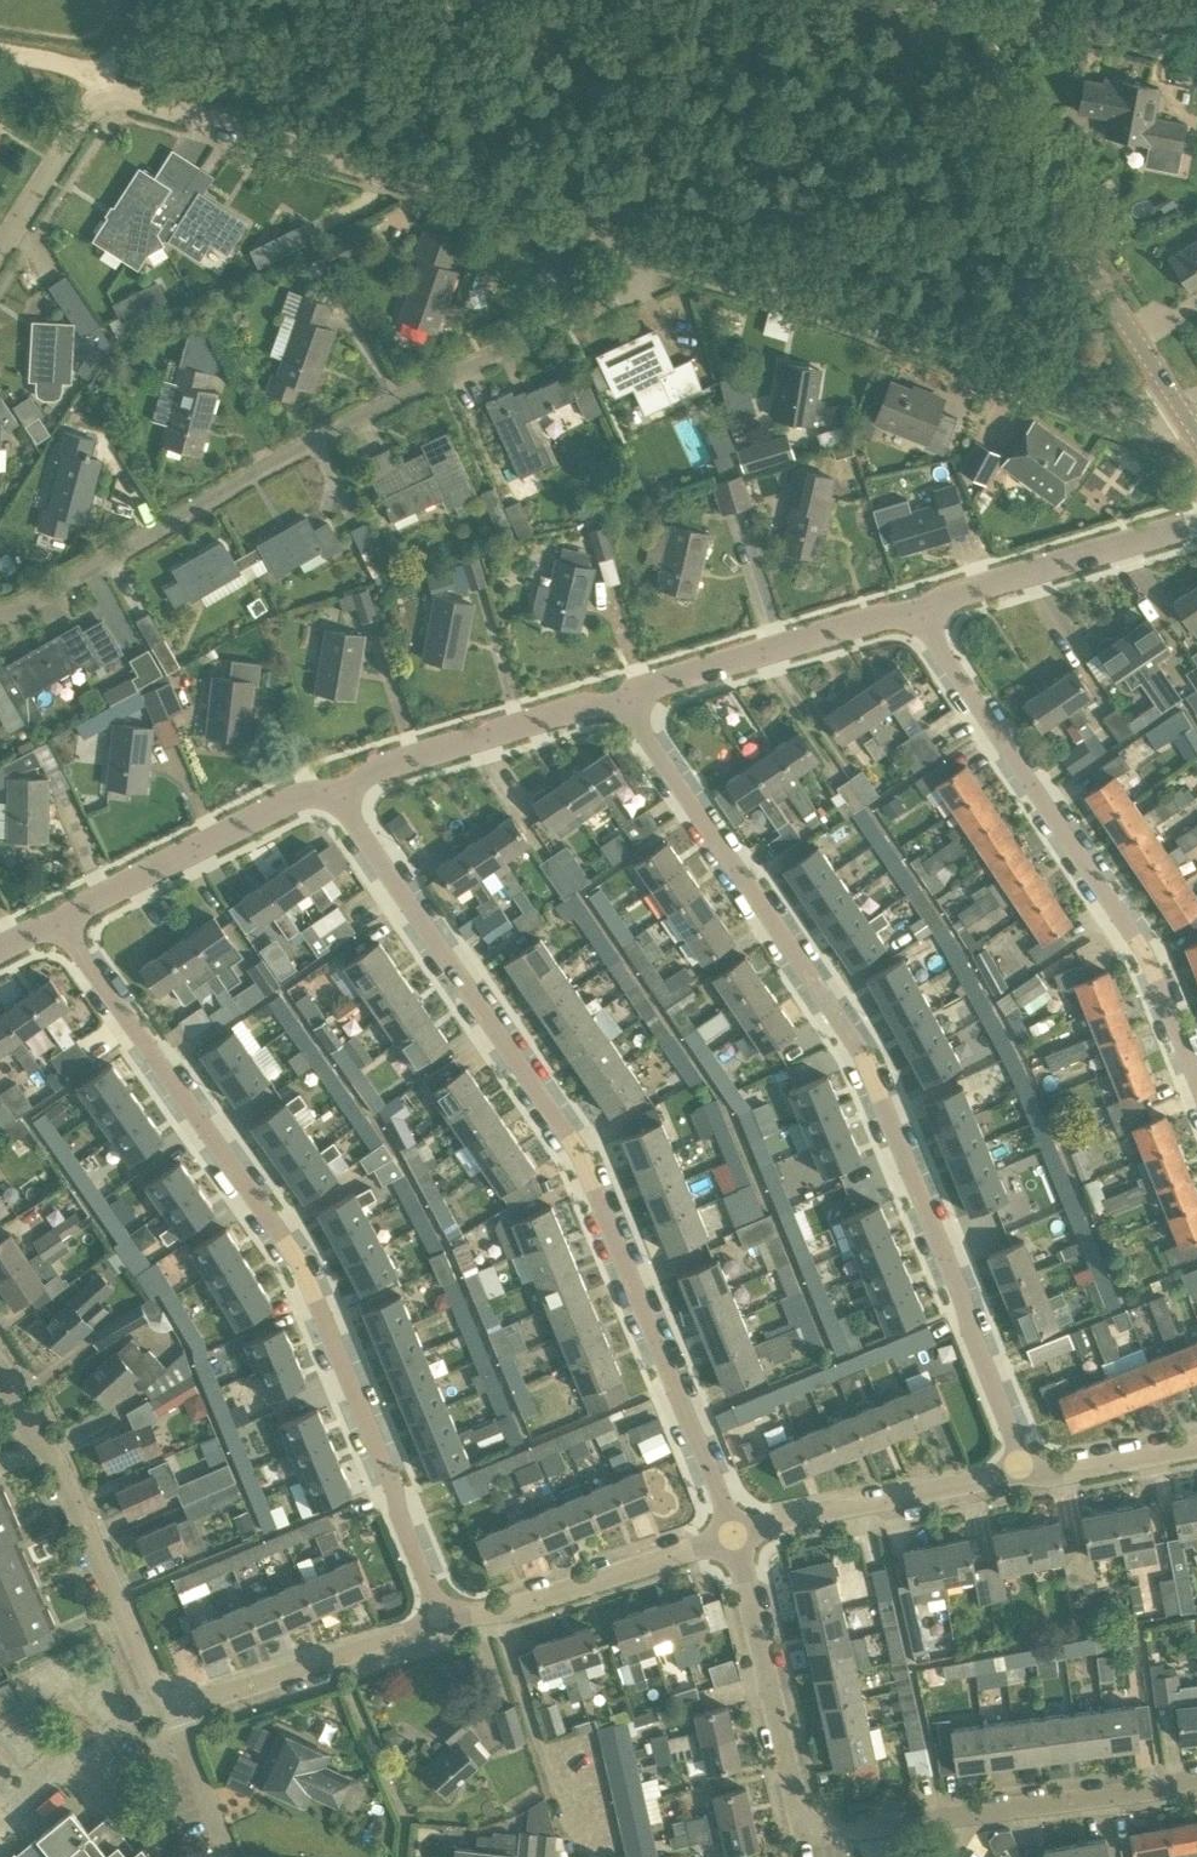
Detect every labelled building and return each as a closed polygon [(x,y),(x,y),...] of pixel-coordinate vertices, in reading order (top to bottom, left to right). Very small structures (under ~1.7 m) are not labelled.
[(1114,85),(1085,80),(1080,111),(1110,117),(1106,136),(1143,143),(1143,145),(1148,146),(1146,161),(1178,168),(1187,124),(1153,117),(1158,89),(1114,81),(1114,85)] [(158,232),(184,190),(175,184),(171,190),(140,171),(99,234),(128,252),(124,258),(137,266),(141,259),(165,245),(158,233),(158,232)] [(158,232),(158,233),(162,227),(174,235),(169,242),(200,260),(211,241),(227,251),(245,223),(187,186),(184,190),(158,232)] [(437,331),(457,272),(447,269),(457,239),(426,229),(417,257),(422,259),(401,319),(437,331)] [(331,266),(360,250),(352,236),(323,252),(331,266)] [(279,237),(266,244),(274,260),(287,253),(279,237)] [(1170,258),(1190,290),(1196,285),(1196,241),(1170,258)] [(329,269),(322,256),(312,262),(318,274),(329,269)] [(82,337),(100,325),(66,275),(49,287),(82,337)] [(167,300),(158,282),(113,304),(122,322),(167,300)] [(313,391),(334,330),(323,326),(330,305),(302,295),(288,333),(293,335),(279,377),(273,374),(267,392),(293,401),(298,385),(313,391)] [(788,336),(792,312),(768,308),(764,332),(788,336)] [(69,381),(70,365),(72,339),(72,326),(49,325),(48,337),(34,336),(32,378),(37,379),(36,389),(38,396),(44,400),(54,400),(60,397),(62,390),(63,380),(69,381)] [(100,325),(82,337),(91,350),(77,371),(88,379),(111,343),(100,325)] [(672,368),(655,331),(599,356),(604,366),(589,374),(597,391),(612,384),(617,394),(633,387),(646,415),(670,404),(703,389),(689,360),(672,368)] [(823,368),(781,361),(772,418),(814,425),(823,368)] [(200,455),(217,393),(204,390),(209,373),(181,365),(176,383),(181,384),(165,445),(200,455)] [(744,370),(719,376),(730,420),(755,414),(744,370)] [(526,421),(578,398),(567,375),(516,399),(512,391),(486,403),(520,478),(553,463),(544,442),(537,445),(526,421)] [(929,397),(892,383),(876,423),(926,443),(925,447),(944,455),(958,418),(939,411),(943,399),(930,394),(929,397)] [(13,407),(37,442),(51,433),(40,417),(45,415),(31,394),(13,407)] [(18,424),(0,396),(0,422),(6,431),(18,424)] [(1056,503),(1087,460),(1035,422),(1004,465),(1056,503)] [(85,521),(101,459),(92,457),(96,440),(65,432),(60,449),(65,451),(48,513),(45,512),(40,529),(66,535),(70,517),(85,521)] [(477,496),(448,432),(421,444),(426,456),(410,464),(408,459),(397,465),(389,448),(363,460),(381,499),(382,499),(393,522),(445,497),(451,508),(477,496)] [(745,474),(795,458),(788,434),(737,450),(745,474)] [(987,485),(1003,456),(974,440),(958,470),(987,485)] [(835,460),(854,454),(851,443),(832,448),(835,460)] [(719,458),(718,456),(713,458),(719,472),(737,464),(731,453),(719,458)] [(818,558),(833,497),(828,495),(832,478),(795,469),(790,487),(797,489),(782,550),(818,558)] [(724,514),(752,505),(743,474),(714,483),(724,514)] [(902,553),(949,539),(943,519),(962,513),(954,485),(936,491),(940,504),(891,518),(902,553)] [(498,530),(511,524),(494,487),(481,493),(498,530)] [(519,538),(533,531),(519,501),(505,507),(519,538)] [(259,546),(246,553),(252,563),(265,556),(276,575),(321,550),(325,557),(343,547),(328,521),(313,529),(306,518),(259,545),(259,546)] [(598,561),(613,556),(605,526),(589,531),(598,561)] [(694,595),(709,535),(673,526),(658,586),(694,595)] [(182,614),(241,580),(220,544),(162,577),(182,614)] [(374,577),(388,570),(377,546),(362,553),(374,577)] [(471,590),(487,585),(478,555),(462,560),(471,590)] [(579,629),(593,569),(557,561),(551,586),(539,583),(532,614),(544,616),(543,620),(579,629)] [(1196,624),(1196,585),(1174,601),(1192,627),(1196,624)] [(378,617),(368,588),(338,598),(343,611),(357,607),(362,622),(378,617)] [(461,665),(473,604),(435,597),(424,658),(461,665)] [(1123,635),(1171,705),(1182,697),(1156,662),(1171,652),(1166,645),(1148,619),(1123,635)] [(353,697),(363,636),(327,630),(317,691),(353,697)] [(1098,642),(1097,649),(1117,678),(1122,675),(1132,689),(1140,683),(1161,712),(1171,705),(1123,635),(1116,640),(1114,638),(1107,636),(1098,642)] [(25,722),(26,721),(28,725),(43,716),(30,693),(84,662),(90,673),(103,665),(87,637),(66,649),(59,636),(9,665),(7,662),(0,666),(0,678),(25,722)] [(167,673),(180,665),(165,640),(152,647),(167,673)] [(138,688),(163,674),(148,650),(130,660),(138,674),(132,678),(138,688)] [(874,682),(892,709),(892,708),(905,726),(916,719),(904,701),(916,692),(898,666),(874,682)] [(1049,686),(1067,713),(1067,712),(1085,740),(1097,733),(1078,705),(1091,696),(1073,670),(1049,686)] [(0,678),(0,713),(10,731),(25,722),(0,678)] [(247,739),(253,682),(214,678),(208,734),(247,739)] [(156,687),(168,717),(184,710),(171,680),(156,687)] [(879,718),(892,709),(874,682),(850,699),(868,725),(875,735),(874,735),(881,745),(892,737),(879,718)] [(1043,729),(1067,713),(1049,686),(1025,703),(1043,729)] [(154,723),(168,717),(156,687),(142,693),(154,723)] [(1186,696),(1196,712),(1196,689),(1186,696)] [(843,742),(868,725),(850,699),(825,715),(843,742)] [(1119,741),(1133,732),(1117,708),(1103,717),(1119,741)] [(145,790),(152,729),(115,724),(108,786),(145,790)] [(1196,754),(1196,734),(1191,725),(1173,736),(1188,760),(1196,754)] [(906,758),(932,741),(924,728),(897,746),(906,758)] [(776,749),(793,775),(817,759),(800,733),(776,749)] [(887,753),(881,745),(874,735),(864,742),(876,760),(887,753)] [(1072,772),(1095,756),(1083,739),(1060,755),(1072,772)] [(48,775),(63,767),(49,741),(35,749),(48,775)] [(932,741),(906,758),(915,771),(941,754),(932,741)] [(9,776),(42,765),(34,749),(4,765),(9,776)] [(816,808),(793,775),(776,749),(751,765),(777,802),(789,793),(804,816),(816,808)] [(581,769),(606,805),(607,805),(621,826),(633,818),(612,787),(625,779),(607,752),(581,769)] [(1104,821),(1133,802),(1116,777),(1130,767),(1120,753),(1091,773),(1100,786),(1087,795),(1104,821)] [(955,811),(983,791),(965,764),(949,775),(941,763),(915,780),(924,794),(938,785),(955,811)] [(776,802),(777,802),(751,765),(727,782),(745,808),(758,800),(777,828),(788,820),(776,802)] [(582,822),(606,805),(581,769),(557,786),(575,812),(582,822)] [(850,778),(866,803),(879,795),(863,770),(850,778)] [(864,805),(866,803),(850,778),(837,787),(846,800),(836,806),(844,818),(853,813),(864,805)] [(47,840),(47,779),(10,779),(10,839),(47,840)] [(574,827),(582,822),(575,812),(557,786),(548,792),(543,784),(530,793),(531,795),(530,795),(552,828),(567,817),(574,827)] [(1151,828),(1189,801),(1181,788),(1142,816),(1133,802),(1104,821),(1122,848),(1151,828)] [(972,836),(1001,817),(983,791),(955,811),(972,836)] [(880,804),(889,818),(903,809),(894,795),(880,804)] [(869,837),(880,829),(864,805),(853,813),(869,837)] [(633,818),(621,826),(633,843),(657,827),(645,810),(643,811),(633,818)] [(414,829),(401,811),(386,822),(399,840),(414,829)] [(504,860),(528,844),(510,817),(485,834),(504,860)] [(990,864),(1019,844),(1001,817),(972,836),(990,864)] [(777,855),(801,839),(793,826),(768,842),(777,855)] [(1139,872),(1157,899),(1186,880),(1176,866),(1189,857),(1186,852),(1196,844),(1196,835),(1192,827),(1175,839),(1179,845),(1167,853),(1139,872)] [(1139,872),(1167,853),(1151,828),(1122,848),(1139,872)] [(885,861),(896,853),(880,829),(869,837),(885,861)] [(613,865),(630,854),(627,842),(621,832),(600,846),(613,865)] [(544,919),(504,860),(485,834),(463,850),(481,876),(493,868),(512,897),(513,896),(523,912),(513,919),(523,933),(544,919)] [(948,862),(965,851),(956,838),(939,849),(948,862)] [(652,887),(684,865),(667,841),(635,862),(652,887)] [(995,896),(1036,869),(1019,844),(990,864),(1000,877),(988,885),(991,890),(995,896)] [(818,845),(784,868),(801,893),(835,870),(818,845)] [(566,846),(553,855),(576,889),(589,880),(566,846)] [(289,866),(307,892),(308,891),(321,909),(333,900),(320,883),(333,874),(314,848),(289,866)] [(934,871),(948,862),(939,849),(922,861),(918,855),(910,861),(918,872),(930,865),(934,871)] [(513,925),(481,876),(463,850),(438,867),(456,893),(469,884),(481,902),(477,905),(489,923),(479,929),(488,942),(513,925)] [(901,884),(912,876),(896,853),(885,861),(901,884)] [(553,855),(540,864),(563,898),(576,889),(553,855)] [(669,912),(701,890),(684,865),(652,887),(669,912)] [(934,871),(930,865),(918,872),(933,894),(944,886),(934,871)] [(283,908),(285,907),(307,892),(289,866),(265,882),(283,908)] [(1026,916),(1054,896),(1036,869),(995,896),(991,890),(974,901),(983,915),(1000,904),(1003,908),(1015,900),(1026,916)] [(852,895),(835,870),(801,893),(817,919),(852,895)] [(932,931),(944,922),(929,900),(912,876),(901,884),(922,916),(909,926),(919,940),(932,931)] [(1195,894),(1186,880),(1157,899),(1173,924),(1188,914),(1196,926),(1196,897),(1195,894)] [(300,929),(285,907),(283,908),(265,882),(242,898),(260,924),(273,915),(288,937),(300,929)] [(608,924),(620,916),(601,888),(589,896),(608,924)] [(686,937),(718,915),(701,890),(669,912),(686,937)] [(585,931),(597,923),(575,891),(554,906),(565,922),(574,916),(585,931)] [(869,921),(852,895),(817,919),(834,944),(869,921)] [(1054,896),(1026,916),(1041,939),(1027,948),(1037,963),(1064,945),(1055,933),(1071,922),(1054,896)] [(983,915),(974,901),(957,913),(961,918),(966,927),(971,924),(983,915)] [(337,907),(311,924),(320,936),(346,918),(338,906),(337,907)] [(718,915),(686,937),(703,962),(735,940),(718,915)] [(189,935),(226,989),(241,979),(231,964),(244,956),(216,916),(189,935)] [(627,952),(639,944),(620,916),(608,924),(627,952)] [(318,957),(354,933),(346,918),(320,936),(311,924),(301,931),(318,957)] [(886,946),(869,921),(834,944),(851,969),(886,946)] [(957,973),(970,967),(954,937),(944,922),(932,931),(941,944),(957,973)] [(606,962),(618,954),(597,923),(585,931),(606,962)] [(218,995),(226,989),(189,935),(165,951),(192,990),(193,989),(207,980),(218,995)] [(523,988),(558,963),(540,937),(505,961),(523,988)] [(362,991),(397,967),(379,941),(344,965),(362,991)] [(1186,948),(1196,975),(1196,943),(1186,948)] [(646,980),(658,972),(639,944),(627,952),(646,980)] [(197,996),(193,989),(192,990),(165,951),(140,968),(158,995),(171,985),(184,1005),(197,996)] [(287,954),(270,965),(281,980),(297,969),(287,954)] [(617,1000),(639,985),(618,954),(606,962),(626,991),(616,998),(617,1000)] [(759,982),(762,980),(745,955),(713,977),(730,1002),(759,982)] [(905,957),(869,977),(883,1003),(918,983),(905,957)] [(265,994),(280,984),(262,958),(247,968),(265,994)] [(994,994),(1008,986),(994,961),(980,968),(994,994)] [(1087,1013),(1119,1000),(1107,969),(1093,975),(1087,961),(1054,975),(1060,991),(1076,985),(1081,998),(1087,1013)] [(540,1013),(575,988),(558,963),(523,988),(540,1013)] [(379,1017),(414,992),(397,967),(362,991),(379,1017)] [(972,1002),(985,995),(970,967),(957,973),(962,982),(954,991),(959,998),(967,992),(972,1002)] [(665,1008),(694,989),(689,981),(672,993),(658,972),(646,980),(665,1008)] [(1021,1006),(1048,988),(1038,972),(1011,990),(1012,991),(997,1001),(1004,1013),(1019,1003),(1021,1006)] [(51,979),(26,997),(27,998),(44,1023),(46,1022),(64,1048),(50,1059),(59,1071),(85,1052),(77,1040),(75,1041),(68,1031),(71,1029),(59,1012),(69,1005),(51,979)] [(777,1006),(779,1005),(762,980),(759,982),(730,1002),(747,1026),(777,1006)] [(918,983),(883,1003),(897,1030),(933,1009),(918,983)] [(648,1024),(660,1016),(639,985),(617,1000),(633,1023),(643,1016),(648,1024)] [(557,1038),(593,1014),(603,1007),(595,997),(586,1004),(575,988),(540,1013),(557,1038)] [(218,995),(217,998),(232,1019),(242,1011),(226,989),(218,995)] [(682,1032),(694,1024),(683,1008),(699,996),(694,989),(665,1008),(682,1032)] [(326,1018),(308,992),(296,1001),(314,1026),(326,1018)] [(396,1042),(431,1017),(414,992),(379,1017),(396,1042)] [(286,1027),(297,1019),(280,994),(268,1002),(286,1027)] [(988,1031),(1001,1024),(985,995),(972,1002),(988,1031)] [(20,1040),(44,1023),(27,998),(26,997),(2,1014),(20,1040)] [(341,1020),(359,1006),(354,999),(336,1012),(341,1020)] [(1099,1042),(1131,1029),(1119,1000),(1087,1013),(1093,1029),(1099,1042)] [(191,1039),(214,1023),(202,1005),(179,1021),(191,1039)] [(764,1051),(795,1030),(779,1005),(777,1006),(747,1026),(764,1051)] [(933,1009),(897,1030),(911,1056),(947,1036),(933,1009)] [(20,1040),(2,1014),(0,1015),(0,1054),(20,1040)] [(575,1063),(610,1039),(593,1014),(557,1038),(575,1063)] [(661,1061),(682,1047),(660,1016),(648,1024),(660,1041),(651,1047),(661,1061)] [(431,1017),(396,1042),(415,1068),(450,1044),(431,1017)] [(343,1043),(326,1018),(314,1026),(331,1051),(343,1043)] [(303,1051),(314,1043),(297,1019),(286,1027),(303,1051)] [(1045,1019),(1029,1026),(1034,1036),(1049,1028),(1045,1019)] [(698,1056),(710,1047),(694,1024),(682,1032),(698,1056)] [(1007,1068),(1020,1061),(1016,1053),(1001,1024),(988,1031),(1007,1068)] [(200,1053),(218,1078),(253,1053),(235,1028),(200,1053)] [(1110,1071),(1143,1058),(1131,1029),(1099,1042),(1110,1071)] [(947,1036),(911,1056),(926,1083),(962,1063),(947,1036)] [(592,1089),(627,1064),(610,1039),(575,1063),(592,1089)] [(1047,1062),(1086,1047),(1083,1039),(1044,1055),(1047,1062)] [(320,1076),(332,1068),(314,1043),(303,1051),(320,1076)] [(682,1047),(661,1061),(669,1074),(678,1067),(691,1086),(703,1078),(682,1047)] [(713,1079),(727,1071),(710,1047),(698,1056),(713,1079)] [(1086,1047),(1047,1062),(1050,1070),(1089,1055),(1086,1047)] [(30,1074),(40,1067),(29,1051),(19,1058),(30,1074)] [(85,1052),(59,1071),(68,1083),(94,1064),(85,1052)] [(350,1052),(338,1060),(349,1077),(361,1068),(350,1052)] [(253,1053),(218,1078),(236,1103),(271,1078),(253,1053)] [(1112,1120),(1139,1109),(1134,1098),(1155,1089),(1143,1058),(1110,1071),(1121,1099),(1106,1105),(1112,1120)] [(1024,1108),(1038,1102),(1026,1073),(1020,1061),(1007,1068),(1024,1108)] [(627,1064),(592,1089),(610,1114),(645,1090),(627,1064)] [(95,1113),(128,1090),(111,1065),(77,1088),(95,1113)] [(448,1117),(484,1093),(466,1067),(430,1091),(448,1117)] [(337,1100),(349,1092),(332,1068),(320,1076),(337,1100)] [(738,1113),(752,1107),(727,1071),(713,1079),(730,1104),(738,1113)] [(800,1120),(838,1104),(826,1076),(788,1091),(800,1120)] [(385,1103),(370,1081),(358,1089),(373,1111),(385,1103)] [(14,1121),(20,1116),(34,1107),(17,1082),(0,1094),(0,1100),(14,1121)] [(963,1084),(923,1101),(934,1129),(975,1113),(963,1084)] [(145,1114),(128,1090),(95,1113),(112,1138),(145,1114)] [(354,1125),(366,1116),(349,1092),(337,1100),(354,1125)] [(466,1142),(501,1118),(484,1093),(448,1117),(466,1142)] [(715,1133),(729,1127),(717,1098),(703,1103),(715,1133)] [(14,1121),(0,1100),(0,1130),(14,1121)] [(44,1111),(46,1113),(56,1127),(71,1116),(60,1100),(44,1111)] [(286,1100),(251,1125),(268,1150),(304,1125),(286,1100)] [(750,1143),(764,1137),(764,1135),(776,1130),(764,1102),(752,1107),(738,1113),(750,1143)] [(1036,1136),(1050,1131),(1038,1102),(1024,1108),(1036,1136)] [(838,1104),(800,1120),(811,1148),(849,1132),(838,1104)] [(1145,1156),(1177,1143),(1165,1113),(1144,1121),(1139,1109),(1112,1120),(1112,1121),(1089,1130),(1095,1144),(1134,1129),(1145,1156)] [(52,1146),(63,1138),(56,1127),(46,1113),(35,1121),(52,1146)] [(975,1113),(934,1129),(946,1157),(986,1141),(975,1113)] [(129,1162),(162,1139),(145,1114),(112,1138),(129,1162)] [(14,1121),(0,1130),(9,1143),(29,1129),(20,1116),(14,1121)] [(374,1169),(393,1157),(384,1142),(366,1116),(354,1125),(372,1150),(360,1158),(369,1172),(374,1169)] [(402,1152),(415,1145),(401,1118),(387,1125),(402,1152)] [(483,1167),(518,1143),(501,1118),(466,1142),(483,1167)] [(634,1166),(674,1150),(662,1121),(622,1137),(634,1166)] [(304,1125),(268,1150),(286,1175),(321,1150),(304,1125)] [(727,1162),(741,1156),(729,1127),(715,1133),(727,1162)] [(1048,1165),(1062,1159),(1050,1131),(1036,1136),(1048,1165)] [(822,1176),(860,1160),(849,1132),(811,1148),(822,1176)] [(762,1173),(777,1167),(764,1137),(750,1143),(762,1173)] [(69,1170),(80,1162),(63,1138),(52,1146),(69,1170)] [(986,1141),(946,1157),(958,1185),(998,1169),(986,1141)] [(518,1143),(483,1167),(501,1194),(510,1207),(542,1193),(533,1171),(536,1169),(518,1143)] [(1156,1186),(1188,1173),(1177,1143),(1145,1156),(1151,1173),(1138,1179),(1140,1184),(1144,1191),(1156,1186)] [(416,1179),(430,1171),(415,1145),(402,1152),(416,1179)] [(321,1150),(286,1175),(304,1200),(339,1175),(321,1150)] [(646,1194),(685,1178),(674,1150),(634,1166),(646,1194)] [(739,1191),(753,1185),(741,1156),(727,1162),(739,1191)] [(405,1205),(417,1198),(404,1174),(393,1157),(374,1169),(383,1184),(392,1180),(405,1205)] [(1060,1194),(1073,1188),(1062,1159),(1048,1165),(1060,1194)] [(86,1194),(97,1187),(80,1162),(69,1170),(86,1194)] [(197,1188),(179,1163),(146,1186),(163,1211),(197,1188)] [(775,1203),(789,1197),(777,1167),(762,1173),(775,1203)] [(998,1169),(958,1185),(969,1214),(1009,1197),(998,1169)] [(430,1205),(444,1198),(430,1171),(416,1179),(430,1205)] [(1196,1205),(1196,1195),(1188,1173),(1156,1186),(1168,1216),(1196,1205)] [(657,1223),(697,1207),(685,1178),(646,1194),(657,1223)] [(550,1179),(542,1183),(546,1192),(554,1188),(550,1179)] [(1144,1191),(1140,1184),(1122,1191),(1127,1206),(1146,1198),(1144,1191)] [(753,1186),(753,1185),(739,1191),(751,1221),(765,1215),(753,1186)] [(103,1219),(114,1211),(97,1187),(86,1194),(103,1219)] [(214,1212),(197,1188),(163,1211),(181,1236),(214,1212)] [(1071,1222),(1085,1217),(1073,1188),(1060,1194),(1071,1222)] [(356,1191),(318,1211),(332,1238),(370,1218),(356,1191)] [(1127,1206),(1122,1191),(1102,1199),(1108,1214),(1127,1206)] [(787,1233),(801,1227),(789,1197),(775,1203),(787,1233)] [(417,1229),(430,1222),(417,1198),(405,1205),(417,1229)] [(444,1198),(430,1205),(445,1233),(459,1225),(444,1198)] [(880,1202),(840,1219),(851,1247),(891,1231),(880,1202)] [(524,1251),(564,1235),(552,1205),(512,1222),(524,1251)] [(1168,1216),(1179,1243),(1164,1249),(1170,1264),(1196,1254),(1192,1241),(1196,1239),(1196,1205),(1168,1216)] [(697,1207),(657,1223),(670,1252),(709,1236),(697,1207)] [(120,1243),(131,1235),(114,1211),(103,1219),(120,1243)] [(41,1252),(63,1237),(83,1223),(76,1212),(33,1241),(41,1252)] [(751,1221),(737,1227),(745,1248),(765,1240),(776,1268),(790,1262),(778,1234),(779,1234),(771,1213),(765,1215),(751,1221)] [(1084,1251),(1097,1246),(1085,1217),(1071,1222),(1079,1241),(1061,1249),(1065,1259),(1083,1250),(1084,1251)] [(370,1218),(332,1238),(346,1265),(384,1245),(370,1218)] [(430,1222),(417,1229),(431,1254),(443,1246),(430,1222)] [(226,1227),(190,1249),(205,1275),(242,1253),(226,1227)] [(799,1263),(813,1257),(801,1227),(787,1233),(799,1263)] [(891,1231),(851,1247),(863,1275),(903,1259),(891,1231)] [(29,1259),(11,1233),(0,1241),(0,1279),(29,1259)] [(131,1235),(120,1243),(138,1268),(149,1260),(131,1235)] [(536,1279),(575,1263),(564,1235),(524,1251),(536,1279)] [(63,1237),(41,1252),(48,1262),(70,1247),(63,1237)] [(1000,1284),(1037,1269),(1026,1241),(989,1256),(1000,1284)] [(466,1276),(479,1270),(467,1242),(454,1247),(466,1276)] [(384,1245),(346,1265),(361,1292),(399,1272),(384,1245)] [(1095,1280),(1108,1274),(1097,1246),(1084,1251),(1095,1280)] [(431,1256),(440,1278),(454,1272),(445,1250),(431,1256)] [(242,1253),(205,1275),(221,1301),(258,1279),(242,1253)] [(811,1293),(825,1287),(813,1257),(799,1263),(811,1293)] [(0,1279),(0,1285),(14,1307),(46,1286),(29,1259),(0,1279)] [(160,1293),(172,1286),(156,1259),(144,1266),(160,1293)] [(690,1303),(729,1287),(718,1259),(678,1275),(690,1303)] [(903,1259),(863,1275),(874,1303),(914,1287),(903,1259)] [(788,1296),(802,1290),(790,1262),(776,1268),(787,1295),(788,1296)] [(548,1307),(587,1291),(575,1263),(536,1279),(548,1307)] [(1182,1273),(1193,1300),(1196,1298),(1196,1267),(1182,1273)] [(1012,1312),(1048,1297),(1037,1269),(1000,1284),(1012,1312)] [(477,1304),(490,1298),(479,1270),(466,1276),(477,1304)] [(466,1300),(454,1272),(440,1278),(452,1306),(466,1300)] [(62,1353),(91,1326),(90,1325),(92,1324),(84,1315),(115,1288),(101,1273),(70,1301),(71,1303),(41,1330),(62,1353)] [(1108,1274),(1095,1280),(1106,1309),(1120,1304),(1108,1274)] [(258,1279),(221,1301),(237,1327),(274,1305),(258,1279)] [(176,1320),(188,1313),(172,1286),(160,1293),(176,1320)] [(702,1332),(741,1316),(729,1287),(690,1303),(702,1332)] [(824,1323),(837,1317),(825,1287),(811,1293),(824,1323)] [(914,1287),(874,1303),(886,1332),(926,1315),(914,1287)] [(791,1326),(813,1318),(802,1290),(788,1296),(787,1295),(780,1298),(791,1326)] [(559,1336),(599,1319),(587,1291),(548,1307),(559,1336)] [(1157,1320),(1172,1314),(1164,1294),(1149,1301),(1157,1320)] [(411,1323),(400,1295),(363,1310),(374,1338),(411,1323)] [(1048,1297),(1012,1312),(1023,1340),(1060,1326),(1048,1297)] [(489,1332),(501,1326),(490,1298),(477,1304),(489,1332)] [(147,1320),(149,1319),(141,1304),(109,1321),(117,1336),(147,1320)] [(477,1328),(468,1305),(454,1311),(463,1334),(477,1328)] [(1110,1315),(1119,1331),(1134,1323),(1125,1307),(1110,1315)] [(149,1319),(147,1320),(150,1325),(154,1329),(161,1331),(167,1330),(173,1327),(164,1311),(149,1319)] [(188,1313),(176,1320),(192,1347),(204,1340),(188,1313)] [(1172,1336),(1180,1332),(1172,1314),(1157,1320),(1164,1339),(1172,1336)] [(714,1361),(753,1344),(741,1316),(702,1332),(714,1361)] [(837,1317),(824,1323),(836,1354),(850,1348),(846,1337),(837,1317)] [(792,1328),(796,1327),(800,1325),(811,1352),(825,1346),(813,1318),(791,1326),(792,1328)] [(1098,1343),(1112,1337),(1105,1318),(1091,1323),(1098,1343)] [(571,1364),(610,1348),(599,1319),(559,1336),(571,1364)] [(423,1350),(411,1323),(374,1338),(386,1366),(423,1350)] [(500,1360),(513,1354),(501,1326),(489,1332),(500,1360)] [(895,1339),(902,1357),(935,1343),(928,1326),(895,1339)] [(258,1369),(293,1354),(282,1327),(246,1341),(244,1342),(256,1370),(258,1369)] [(753,1344),(714,1361),(726,1390),(765,1374),(758,1357),(765,1353),(767,1358),(771,1357),(773,1362),(793,1354),(790,1349),(803,1344),(796,1327),(792,1328),(753,1344)] [(1088,1351),(1079,1329),(1068,1333),(1074,1348),(1077,1355),(1088,1351)] [(1189,1344),(1183,1330),(1180,1332),(1172,1336),(1177,1349),(1190,1381),(1196,1378),(1196,1341),(1189,1344)] [(489,1356),(479,1333),(465,1338),(475,1362),(489,1356)] [(1033,1364),(1074,1348),(1068,1333),(1027,1349),(1033,1364)] [(1112,1337),(1098,1343),(1106,1362),(1120,1356),(1112,1337)] [(184,1350),(165,1367),(150,1349),(145,1353),(132,1338),(116,1352),(86,1380),(107,1403),(134,1378),(144,1388),(151,1397),(192,1373),(184,1350)] [(894,1361),(902,1357),(895,1339),(863,1352),(868,1366),(892,1357),(894,1361)] [(610,1348),(571,1364),(591,1412),(628,1397),(620,1378),(622,1377),(610,1348)] [(1160,1393),(1190,1381),(1177,1349),(1147,1361),(1160,1393)] [(434,1378),(423,1350),(386,1366),(397,1393),(434,1378)] [(836,1379),(868,1366),(863,1352),(830,1366),(836,1379)] [(269,1397),(305,1382),(293,1354),(258,1369),(256,1370),(267,1398),(269,1397)] [(511,1388),(524,1382),(513,1354),(500,1360),(511,1388)] [(207,1392),(220,1387),(209,1359),(195,1364),(207,1392)] [(479,1392),(500,1384),(491,1360),(477,1366),(480,1373),(472,1376),(479,1392)] [(1130,1405),(1160,1393),(1147,1361),(1117,1372),(1130,1405)] [(803,1392),(836,1379),(830,1366),(797,1379),(803,1392)] [(1100,1416),(1130,1405),(1117,1372),(1087,1384),(1100,1416)] [(157,1416),(201,1391),(191,1375),(177,1383),(178,1385),(148,1402),(157,1416)] [(1100,1416),(1087,1384),(1072,1390),(1067,1377),(1056,1381),(1055,1379),(1039,1386),(1051,1416),(1063,1411),(1070,1428),(1100,1416)] [(446,1406),(434,1378),(397,1393),(409,1421),(446,1406)] [(774,1404),(803,1392),(797,1379),(765,1392),(772,1410),(776,1409),(774,1404)] [(920,1420),(922,1425),(949,1413),(936,1381),(908,1392),(920,1420)] [(524,1382),(511,1388),(523,1416),(536,1411),(524,1382)] [(218,1420),(232,1414),(220,1387),(207,1392),(218,1420)] [(512,1411),(502,1388),(488,1394),(498,1417),(512,1411)] [(739,1424),(772,1410),(765,1392),(732,1406),(739,1424)] [(894,1436),(922,1425),(920,1420),(908,1392),(880,1403),(892,1432),(894,1436)] [(866,1448),(894,1436),(892,1432),(880,1403),(853,1415),(865,1445),(866,1448)] [(457,1434),(446,1406),(409,1421),(421,1449),(457,1434)] [(292,1452),(328,1438),(316,1410),(281,1425),(279,1425),(290,1453),(292,1452)] [(524,1439),(512,1411),(498,1417),(503,1430),(510,1445),(524,1439)] [(230,1447),(243,1442),(232,1414),(218,1420),(230,1447)] [(582,1425),(587,1438),(614,1427),(608,1414),(582,1425)] [(838,1459),(866,1448),(865,1445),(853,1415),(825,1426),(838,1457),(838,1459)] [(498,1417),(458,1434),(462,1444),(475,1439),(476,1441),(503,1430),(498,1417)] [(592,1453),(585,1439),(587,1438),(582,1425),(556,1436),(562,1449),(568,1446),(574,1460),(592,1453)] [(155,1440),(149,1426),(136,1432),(134,1427),(97,1443),(109,1469),(145,1453),(148,1459),(160,1453),(154,1440),(155,1440)] [(811,1471),(838,1459),(838,1457),(825,1426),(797,1438),(811,1471)] [(662,1431),(644,1439),(653,1458),(671,1450),(662,1431)] [(469,1462),(457,1434),(421,1449),(432,1477),(469,1462)] [(536,1459),(562,1449),(556,1436),(531,1447),(536,1459)] [(304,1480),(339,1466),(328,1438),(292,1452),(290,1453),(302,1481),(304,1480)] [(783,1482),(811,1471),(797,1438),(769,1450),(783,1482)] [(241,1475),(254,1469),(243,1442),(230,1447),(241,1475)] [(510,1470),(536,1459),(531,1447),(505,1457),(510,1470)] [(623,1452),(609,1457),(614,1471),(628,1465),(623,1452)] [(486,1480),(510,1470),(505,1457),(479,1468),(489,1491),(490,1490),(486,1480)] [(181,1490),(168,1459),(148,1468),(151,1475),(118,1489),(129,1516),(165,1500),(164,1498),(181,1490)] [(198,1476),(206,1494),(236,1482),(228,1463),(198,1476)] [(339,1466),(304,1480),(302,1481),(313,1509),(351,1493),(339,1466)] [(463,1502),(489,1491),(479,1468),(453,1479),(463,1502)] [(253,1502),(266,1496),(254,1469),(241,1475),(253,1502)] [(615,1481),(628,1514),(656,1502),(643,1470),(615,1481)] [(533,1499),(538,1498),(539,1504),(554,1500),(548,1475),(528,1481),(533,1499)] [(601,1525),(628,1514),(615,1481),(587,1492),(601,1525)] [(212,1510),(242,1498),(236,1482),(206,1494),(212,1510)] [(11,1507),(3,1489),(0,1490),(0,1512),(11,1507)] [(573,1537),(601,1525),(587,1492),(559,1504),(573,1537)] [(1172,1499),(1182,1546),(1195,1544),(1196,1547),(1196,1551),(1196,1494),(1172,1499)] [(266,1496),(253,1502),(264,1530),(277,1524),(266,1496)] [(545,1548),(573,1537),(559,1504),(531,1515),(545,1548)] [(1115,1510),(1122,1549),(1154,1543),(1147,1504),(1115,1510)] [(13,1541),(19,1538),(14,1527),(19,1525),(11,1507),(0,1512),(0,1546),(12,1541),(13,1541)] [(1076,1550),(1083,1585),(1086,1600),(1100,1598),(1092,1555),(1122,1549),(1115,1510),(1082,1516),(1089,1548),(1076,1550)] [(247,1511),(233,1516),(242,1539),(256,1533),(247,1511)] [(301,1525),(306,1538),(333,1527),(327,1514),(301,1525)] [(192,1515),(176,1522),(175,1520),(138,1536),(150,1562),(184,1547),(188,1556),(206,1548),(192,1515)] [(517,1560),(545,1548),(531,1515),(504,1527),(517,1560)] [(1083,1585),(1076,1550),(1063,1553),(1057,1521),(1025,1527),(1033,1566),(1064,1560),(1069,1587),(1083,1585)] [(281,1549),(306,1538),(301,1525),(275,1536),(281,1549)] [(489,1571),(517,1560),(504,1527),(476,1538),(489,1571)] [(1002,1572),(1033,1566),(1025,1527),(993,1533),(1000,1565),(987,1568),(994,1601),(1008,1599),(1002,1572)] [(255,1559),(281,1549),(275,1536),(250,1547),(255,1559)] [(994,1601),(987,1568),(974,1570),(968,1538),(936,1544),(944,1584),(974,1578),(979,1604),(994,1601)] [(13,1541),(12,1541),(0,1546),(0,1581),(30,1568),(22,1550),(17,1552),(13,1541)] [(946,1596),(944,1584),(936,1544),(904,1551),(911,1590),(914,1590),(916,1602),(946,1596)] [(230,1570),(255,1559),(250,1547),(224,1557),(230,1570)] [(1174,1577),(1180,1610),(1181,1610),(1181,1612),(1195,1609),(1184,1550),(1170,1553),(1174,1577)] [(332,1573),(330,1569),(330,1570),(323,1553),(312,1558),(319,1574),(303,1581),(304,1584),(317,1614),(344,1602),(332,1573)] [(204,1581),(230,1570),(224,1557),(199,1568),(204,1581)] [(332,1573),(344,1602),(372,1591),(358,1558),(330,1569),(332,1573)] [(800,1618),(842,1608),(835,1580),(837,1579),(833,1561),(789,1571),(800,1618)] [(879,1605),(893,1602),(886,1567),(871,1570),(879,1605)] [(38,1598),(33,1588),(38,1585),(30,1568),(0,1581),(0,1615),(38,1598)] [(178,1592),(204,1581),(199,1568),(173,1579),(178,1592)] [(1166,1613),(1180,1610),(1174,1577),(1160,1580),(1166,1613)] [(289,1625),(317,1614),(304,1584),(303,1581),(275,1593),(289,1625)] [(1143,1608),(1139,1583),(1129,1585),(1133,1610),(1143,1608)] [(397,1590),(382,1596),(387,1608),(402,1601),(397,1590)] [(670,1601),(690,1663),(702,1660),(692,1628),(693,1628),(696,1631),(705,1628),(706,1624),(709,1623),(699,1592),(670,1601)] [(261,1637),(289,1625),(275,1593),(247,1604),(261,1637)] [(0,1615),(0,1632),(2,1636),(0,1637),(0,1665),(26,1654),(20,1642),(55,1626),(47,1607),(42,1609),(38,1598),(0,1615)] [(678,1667),(690,1663),(670,1601),(642,1610),(653,1641),(668,1636),(678,1667)] [(886,1639),(901,1636),(893,1602),(879,1605),(886,1639)] [(233,1649),(261,1637),(247,1604),(220,1616),(233,1649)] [(807,1648),(849,1638),(842,1608),(800,1618),(807,1648)] [(652,1641),(653,1641),(642,1610),(614,1620),(624,1651),(624,1650),(635,1681),(646,1678),(640,1659),(656,1653),(652,1641)] [(904,1617),(913,1655),(928,1651),(919,1614),(904,1617)] [(206,1660),(233,1649),(220,1616),(192,1627),(206,1660)] [(563,1636),(582,1698),(594,1694),(588,1676),(605,1670),(591,1627),(563,1636)] [(1093,1637),(1096,1651),(1099,1665),(1119,1661),(1117,1647),(1127,1646),(1124,1631),(1093,1637)] [(571,1702),(582,1698),(563,1636),(534,1645),(544,1676),(561,1671),(562,1676),(565,1682),(571,1702)] [(894,1674),(909,1670),(901,1636),(886,1639),(894,1674)] [(1066,1657),(1096,1651),(1093,1637),(1063,1642),(1066,1657)] [(814,1678),(855,1668),(849,1638),(807,1648),(814,1678)] [(1036,1662),(1066,1657),(1063,1642),(1034,1648),(1036,1662)] [(1006,1668),(1036,1662),(1034,1648),(1004,1653),(1006,1668)] [(977,1674),(1006,1668),(1004,1653),(974,1659),(977,1674)] [(732,1658),(708,1666),(714,1684),(738,1676),(732,1658)] [(946,1679),(977,1674),(974,1659),(943,1665),(946,1679)] [(821,1708),(862,1698),(855,1668),(814,1678),(821,1708)] [(898,1690),(912,1686),(909,1670),(894,1674),(898,1690)] [(1157,1704),(1182,1701),(1179,1674),(1153,1677),(1157,1704)] [(20,1704),(9,1682),(0,1687),(0,1714),(20,1704)] [(917,1706),(912,1686),(898,1690),(902,1709),(917,1706)] [(684,1690),(671,1694),(674,1705),(688,1701),(684,1690)] [(1196,1740),(1196,1690),(1194,1690),(1196,1704),(1177,1707),(1182,1742),(1196,1740)] [(827,1737),(869,1727),(862,1698),(821,1708),(827,1737)] [(547,1736),(566,1731),(557,1702),(538,1707),(547,1736)] [(1104,1708),(1109,1751),(1141,1747),(1135,1704),(1104,1708)] [(506,1746),(526,1740),(515,1705),(496,1711),(506,1746)] [(445,1794),(486,1758),(473,1742),(479,1737),(471,1728),(479,1721),(467,1706),(440,1729),(453,1744),(424,1769),(445,1794)] [(655,1753),(734,1735),(727,1706),(695,1713),(699,1731),(667,1738),(666,1734),(652,1737),(655,1753)] [(909,1742),(924,1739),(917,1706),(902,1709),(909,1742)] [(1079,1755),(1109,1751),(1104,1708),(1074,1712),(1079,1755)] [(627,1721),(630,1734),(637,1732),(635,1726),(659,1719),(657,1712),(627,1721)] [(1049,1759),(1079,1755),(1074,1712),(1043,1717),(1049,1759)] [(1018,1763),(1049,1759),(1043,1717),(1013,1721),(1018,1763)] [(627,1721),(598,1728),(601,1741),(630,1735),(630,1734),(627,1721)] [(988,1767),(1018,1763),(1013,1721),(983,1725),(988,1767)] [(957,1771),(988,1767),(983,1725),(951,1729),(957,1771)] [(869,1727),(827,1737),(835,1769),(876,1759),(869,1727)] [(336,1805),(349,1777),(325,1765),(330,1755),(280,1731),(256,1782),(306,1805),(311,1794),(336,1805)] [(630,1735),(601,1741),(605,1757),(634,1750),(630,1735)] [(734,1735),(655,1753),(658,1765),(673,1762),(704,1755),(708,1772),(740,1765),(734,1735)] [(634,1750),(605,1757),(608,1771),(637,1764),(634,1750)] [(240,1753),(226,1784),(246,1793),(260,1762),(240,1753)] [(637,1764),(608,1771),(611,1785),(640,1778),(637,1764)] [(640,1778),(611,1785),(614,1799),(643,1792),(641,1782),(640,1778)] [(645,1797),(656,1795),(661,1794),(657,1778),(641,1782),(643,1792),(645,1797)] [(675,1835),(688,1832),(752,1817),(745,1788),(714,1795),(717,1810),(704,1814),(704,1815),(686,1820),(672,1822),(675,1835)] [(643,1792),(614,1799),(617,1813),(647,1806),(645,1797),(643,1792)] [(650,1822),(650,1823),(662,1820),(656,1795),(645,1797),(647,1806),(650,1822)] [(538,1833),(556,1835),(557,1834),(556,1834),(544,1798),(529,1807),(527,1832),(538,1833)] [(647,1806),(617,1813),(621,1828),(650,1822),(647,1806)] [(142,1845),(136,1850),(107,1816),(88,1832),(70,1810),(15,1855),(17,1856),(151,1856),(142,1845)] [(752,1817),(688,1832),(691,1844),(710,1839),(711,1841),(724,1838),(727,1854),(759,1847),(752,1817)] [(650,1822),(621,1828),(624,1842),(653,1836),(650,1822)] [(1171,1850),(1173,1856),(1196,1856),(1196,1822),(1168,1827),(1172,1850),(1171,1850)] [(1171,1850),(1172,1850),(1168,1827),(1129,1834),(1133,1856),(1156,1856),(1155,1853),(1171,1850)] [(527,1832),(521,1831),(518,1856),(535,1856),(538,1833),(527,1832)] [(516,1834),(493,1832),(493,1837),(478,1836),(476,1850),(455,1847),(454,1856),(514,1856),(514,1853),(516,1834)] [(556,1835),(538,1833),(535,1856),(554,1856),(556,1835)] [(653,1836),(624,1842),(627,1856),(659,1856),(653,1836)] [(1077,1856),(1109,1856),(1106,1838),(1074,1844),(1077,1856)] [(1074,1844),(1043,1849),(1045,1856),(1077,1856),(1074,1844)]
